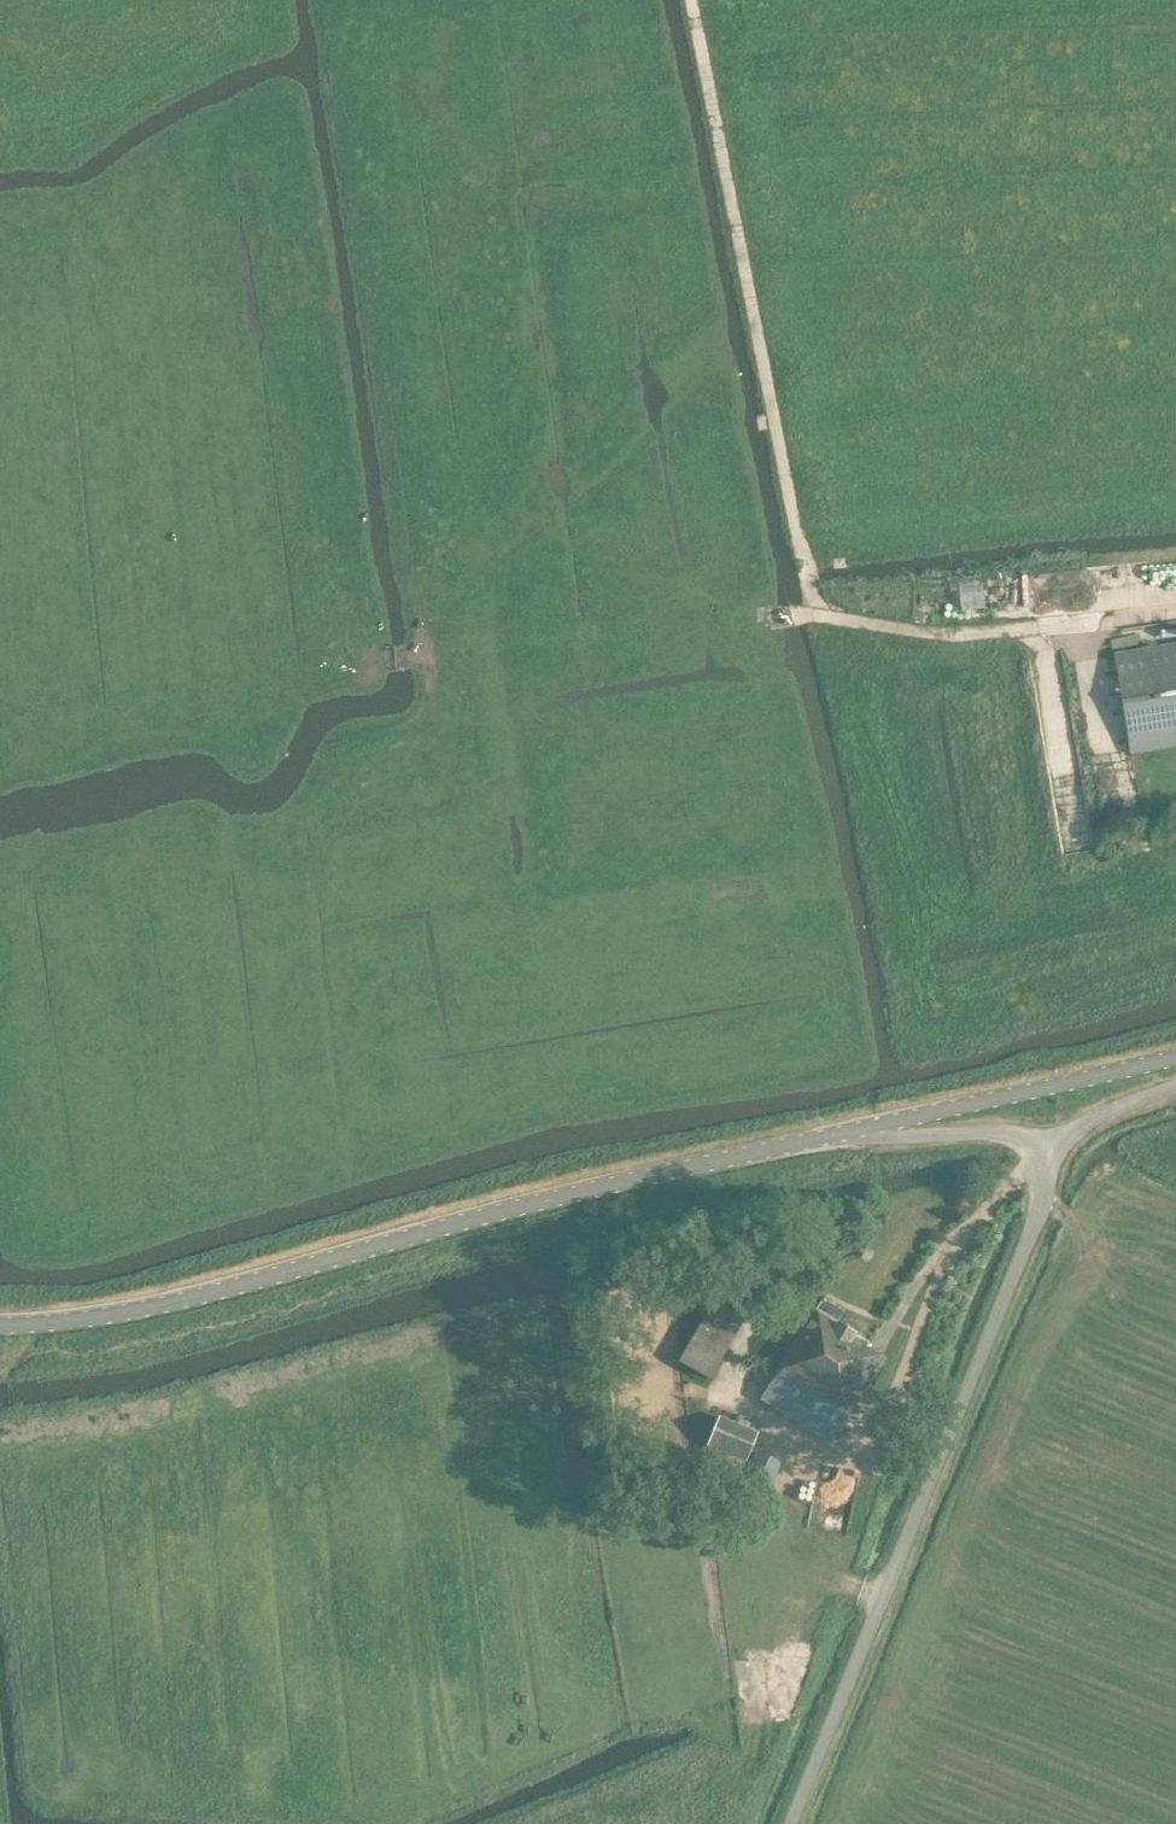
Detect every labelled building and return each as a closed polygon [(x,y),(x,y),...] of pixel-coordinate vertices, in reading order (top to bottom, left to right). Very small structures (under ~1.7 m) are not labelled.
[(1115,654),(1130,749),(1175,741),(1175,644),(1115,654)] [(776,1371),(759,1398),(830,1443),(884,1359),(866,1347),(869,1343),(837,1322),(843,1312),(823,1298),(814,1311),(799,1300),(761,1360),(776,1371)] [(710,1379),(743,1320),(713,1303),(680,1362),(710,1379)] [(718,1416),(707,1444),(702,1458),(740,1474),(745,1460),(746,1461),(758,1432),(718,1416)] [(755,1453),(736,1502),(761,1511),(780,1462),(755,1453)]
